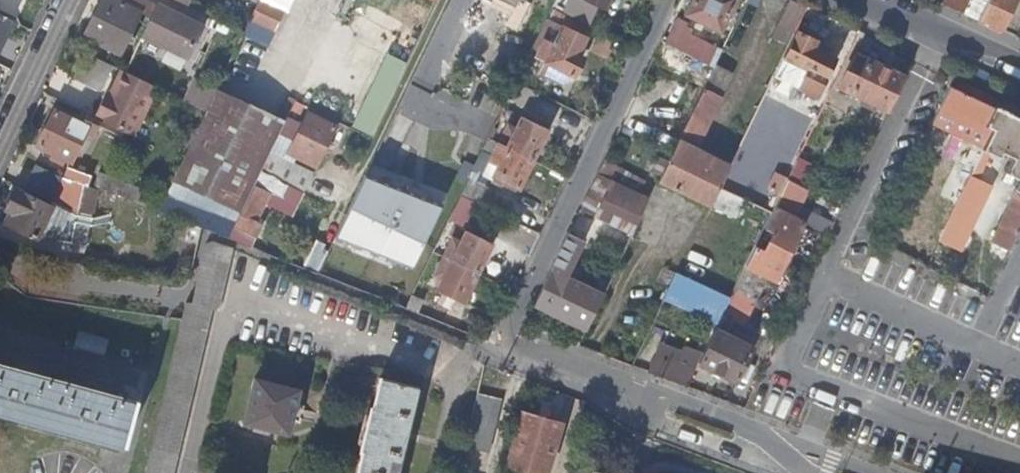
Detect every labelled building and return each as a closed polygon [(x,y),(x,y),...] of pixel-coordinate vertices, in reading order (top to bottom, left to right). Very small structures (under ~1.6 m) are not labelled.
[(158,5),(147,0),(103,0),(84,38),(121,56),(141,14),(151,19),(158,5)] [(250,23),(274,33),(290,0),(261,0),(250,23)] [(496,0),(484,0),(482,3),(523,23),(527,15),(496,0)] [(527,15),(534,0),(496,0),(527,15)] [(684,16),(719,32),(734,0),(691,0),(684,16)] [(940,4),(1002,32),(1017,0),(942,0),(940,4)] [(151,19),(143,37),(188,59),(203,26),(158,5),(151,19)] [(568,31),(573,20),(553,10),(546,24),(563,33),(556,46),(546,41),(537,58),(548,63),(545,68),(557,74),(559,69),(575,77),(584,59),(578,56),(586,40),(568,31)] [(12,22),(0,16),(0,45),(12,22)] [(795,32),(783,58),(798,66),(794,73),(804,77),(798,88),(816,97),(834,60),(812,49),(815,42),(795,32)] [(113,67),(86,54),(74,79),(101,92),(113,67)] [(887,112),(903,78),(854,54),(837,87),(860,98),(858,103),(867,108),(870,103),(887,112)] [(670,158),(658,182),(709,208),(719,189),(729,167),(695,150),(731,73),(714,65),(670,158)] [(111,94),(107,93),(95,118),(135,136),(158,88),(122,71),(111,94)] [(184,100),(203,108),(214,85),(194,76),(184,100)] [(239,84),(234,96),(245,101),(250,89),(239,84)] [(985,126),(993,109),(949,88),(932,124),(984,148),(992,130),(985,126)] [(177,181),(189,187),(240,212),(284,121),(220,92),(177,181)] [(316,112),(320,103),(308,97),(304,107),(316,112)] [(340,124),(344,115),(320,103),(316,112),(340,124)] [(993,109),(985,126),(992,130),(984,148),(979,157),(984,160),(987,153),(998,158),(1001,153),(1013,159),(1002,182),(1008,185),(1012,177),(1019,181),(1019,121),(993,109)] [(86,134),(94,138),(100,127),(91,123),(88,128),(55,111),(37,146),(54,155),(52,159),(62,165),(65,160),(71,163),(86,134)] [(289,118),(277,143),(286,147),(285,150),(289,152),(289,154),(316,168),(336,128),(309,114),(303,125),(289,118)] [(340,124),(369,138),(374,129),(344,115),(340,124)] [(510,126),(501,145),(534,162),(548,133),(525,121),(520,130),(510,126)] [(534,162),(501,145),(491,164),(501,169),(496,178),(520,191),(534,162)] [(262,175),(303,195),(314,174),(272,154),(262,175)] [(611,182),(621,186),(628,171),(604,159),(597,175),(611,182)] [(952,215),(971,224),(989,186),(977,181),(984,166),(977,162),(952,215)] [(581,207),(595,214),(611,182),(597,175),(581,207)] [(444,208),(364,176),(335,239),(415,271),(444,208)] [(78,217),(85,186),(74,182),(74,180),(64,177),(51,203),(52,204),(78,217)] [(495,190),(472,179),(464,197),(487,208),(495,190)] [(161,212),(202,229),(209,232),(216,217),(182,203),(189,187),(177,181),(175,181),(167,198),(161,212)] [(787,181),(774,209),(790,217),(804,189),(787,181)] [(595,214),(633,234),(650,200),(621,186),(611,182),(595,214)] [(1007,210),(1019,217),(1019,182),(1007,210)] [(147,206),(161,212),(167,198),(128,185),(124,198),(147,206)] [(232,241),(253,249),(266,224),(259,221),(273,194),(256,186),(237,226),(230,240),(232,241)] [(73,245),(78,217),(52,204),(51,207),(15,190),(14,193),(12,194),(11,194),(6,204),(7,205),(7,207),(6,209),(11,211),(5,224),(36,239),(37,236),(73,245)] [(487,208),(464,197),(456,213),(479,224),(487,208)] [(579,211),(593,218),(595,214),(581,207),(579,211)] [(755,246),(728,302),(721,317),(744,328),(768,279),(774,282),(788,253),(803,223),(790,217),(774,209),(772,213),(764,229),(773,234),(768,242),(764,251),(755,246)] [(810,210),(803,223),(828,235),(834,222),(810,210)] [(1019,230),(1019,217),(1007,210),(1000,224),(1019,233),(1019,230)] [(593,218),(632,236),(633,234),(595,214),(593,218)] [(952,215),(944,232),(964,241),(971,224),(952,215)] [(209,232),(230,240),(237,226),(216,217),(209,232)] [(991,243),(1009,251),(1019,233),(1000,224),(991,243)] [(452,246),(447,258),(480,275),(494,246),(457,228),(449,245),(452,246)] [(556,258),(564,262),(567,263),(576,244),(566,238),(556,258)] [(300,268),(316,274),(327,252),(311,244),(300,268)] [(480,275),(447,258),(437,278),(446,282),(442,292),(466,304),(480,275)] [(556,258),(551,270),(559,273),(564,262),(556,258)] [(533,306),(586,331),(607,288),(600,285),(597,292),(559,273),(551,270),(533,306)] [(728,302),(676,277),(663,304),(715,329),(721,317),(728,302)] [(570,344),(578,347),(584,335),(576,331),(570,344)] [(730,340),(714,332),(697,366),(733,383),(753,344),(733,333),(730,340)] [(661,344),(648,374),(686,388),(697,366),(700,353),(684,346),(680,352),(661,344)] [(123,445),(123,446),(124,447),(137,401),(135,400),(135,402),(88,389),(16,369),(0,365),(0,411),(123,445)] [(255,379),(244,423),(288,434),(299,390),(255,379)] [(415,388),(378,379),(371,409),(369,408),(358,452),(360,452),(355,472),(395,472),(415,388)] [(502,405),(476,398),(463,450),(489,457),(502,405)] [(509,466),(532,472),(548,472),(561,425),(523,414),(509,466)]
